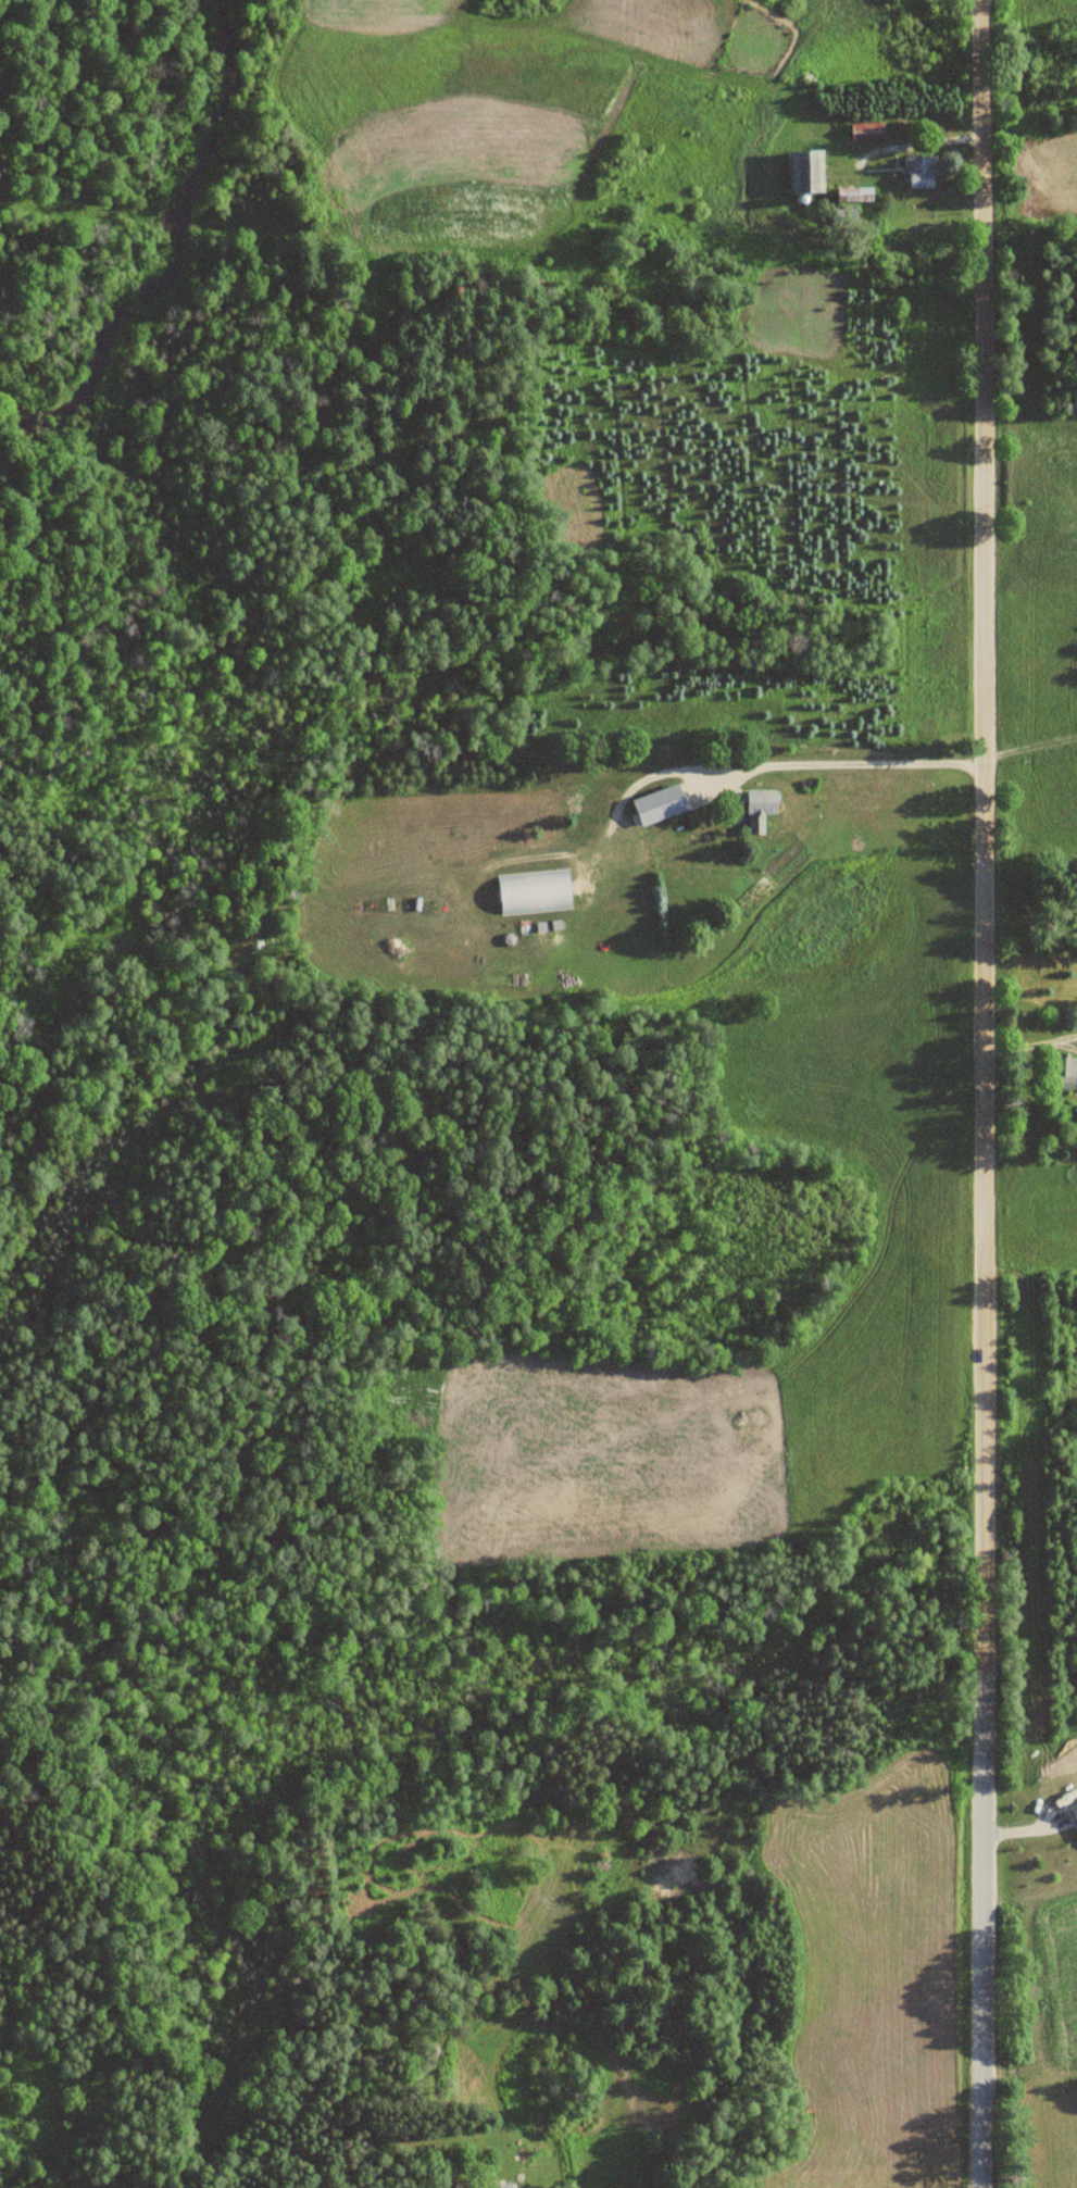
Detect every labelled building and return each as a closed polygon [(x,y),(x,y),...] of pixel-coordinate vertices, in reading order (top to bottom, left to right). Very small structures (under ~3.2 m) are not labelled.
[(850,141),(884,141),(884,123),(850,123),(850,141)] [(823,152),(787,152),(787,194),(823,194),(823,152)] [(935,156),(905,156),(905,189),(935,189),(935,156)] [(872,188),(835,188),(835,202),(872,202),(872,188)] [(631,802),(641,828),(687,811),(677,784),(631,802)] [(777,791),(747,791),(747,836),(763,836),(763,815),(777,815),(777,791)] [(541,914),(540,874),(498,876),(499,915),(541,914)] [(1050,1057),(1050,1090),(1074,1090),(1074,1057),(1050,1057)] [(1076,1826),(1076,1802),(1067,1808),(1076,1826)]
